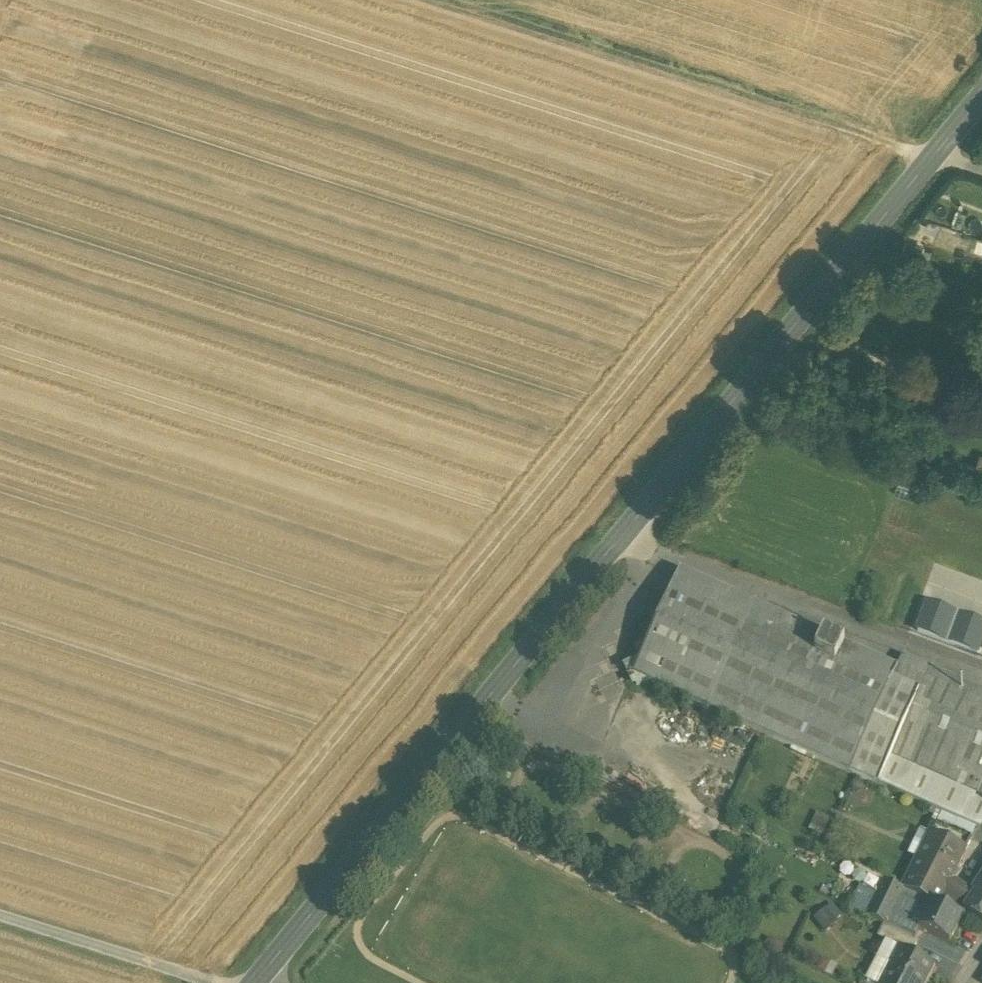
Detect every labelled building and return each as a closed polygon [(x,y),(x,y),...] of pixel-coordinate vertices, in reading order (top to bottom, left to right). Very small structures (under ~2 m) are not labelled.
[(962,252),(966,240),(940,231),(935,243),(962,252)] [(632,675),(707,709),(753,606),(678,572),(632,675)] [(902,658),(897,670),(753,606),(707,709),(981,832),(981,694),(902,658)] [(928,607),(918,634),(977,655),(981,641),(981,626),(928,607)] [(931,837),(904,892),(917,899),(931,906),(937,908),(952,881),(953,878),(965,853),(931,837)] [(972,894),(952,881),(937,908),(962,920),(965,914),(964,914),(974,899),(970,897),(972,894)] [(886,884),(879,898),(861,888),(850,910),(886,928),(904,892),(886,884)] [(974,899),(964,914),(965,914),(981,925),(981,886),(974,899)] [(931,906),(917,899),(913,906),(928,913),(931,906)] [(937,908),(931,906),(928,913),(919,932),(949,946),(962,920),(937,908)] [(827,910),(814,921),(825,934),(838,922),(827,910)] [(918,944),(886,928),(878,939),(888,944),(899,949),(912,956),(918,944)] [(867,982),(881,982),(899,949),(888,944),(867,982)] [(935,968),(912,956),(899,949),(881,982),(928,982),(935,968)]
